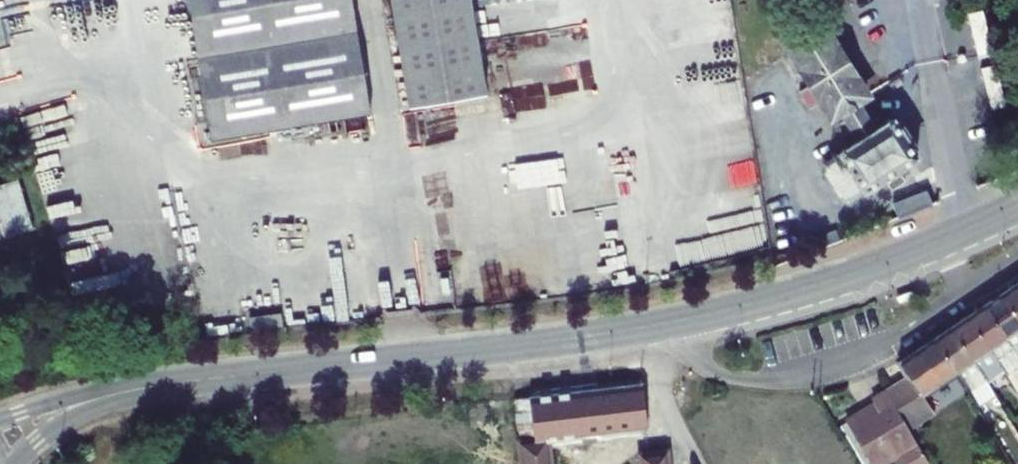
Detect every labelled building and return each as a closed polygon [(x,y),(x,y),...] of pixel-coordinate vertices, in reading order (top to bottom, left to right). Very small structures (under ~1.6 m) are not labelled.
[(351,0),(187,0),(211,141),(254,134),(370,114),(351,0)] [(409,108),(485,95),(469,0),(391,0),(409,108)] [(780,34),(789,48),(821,28),(812,14),(780,34)] [(823,101),(833,117),(839,113),(860,100),(866,96),(823,27),(821,28),(789,48),(812,84),(823,101)] [(800,92),(811,108),(823,101),(812,84),(800,92)] [(878,129),(860,100),(839,113),(844,121),(851,132),(858,142),(840,153),(842,155),(825,165),(824,172),(841,199),(847,199),(863,189),(864,191),(883,179),(889,189),(905,180),(898,169),(917,157),(893,120),(878,129)] [(839,124),(846,135),(851,132),(844,121),(839,124)] [(0,220),(0,237),(36,226),(20,176),(0,183),(0,220)] [(898,218),(932,205),(927,191),(892,204),(898,218)] [(823,235),(827,247),(840,242),(836,230),(823,235)] [(1002,293),(1017,317),(1017,282),(1002,293)] [(1002,293),(985,304),(1007,338),(1017,355),(1017,317),(1002,293)] [(985,304),(969,315),(991,349),(1003,369),(1016,390),(1017,389),(1017,355),(1007,338),(985,304)] [(249,318),(251,330),(282,326),(280,314),(249,318)] [(991,349),(969,315),(952,326),(974,360),(987,380),(1003,369),(991,349)] [(957,371),(970,391),(988,380),(987,380),(974,360),(952,326),(935,338),(957,371)] [(886,392),(907,427),(933,410),(922,394),(957,371),(935,338),(900,361),(911,378),(886,392)] [(970,391),(979,406),(996,395),(988,380),(970,391)] [(642,384),(515,399),(523,463),(550,463),(547,441),(647,429),(642,384)] [(710,392),(710,400),(719,400),(719,392),(710,392)] [(886,392),(872,401),(877,408),(871,411),(869,408),(846,422),(871,463),(883,463),(899,454),(905,463),(922,463),(927,461),(907,427),(886,392)] [(666,452),(641,455),(642,463),(667,463),(666,452)]
